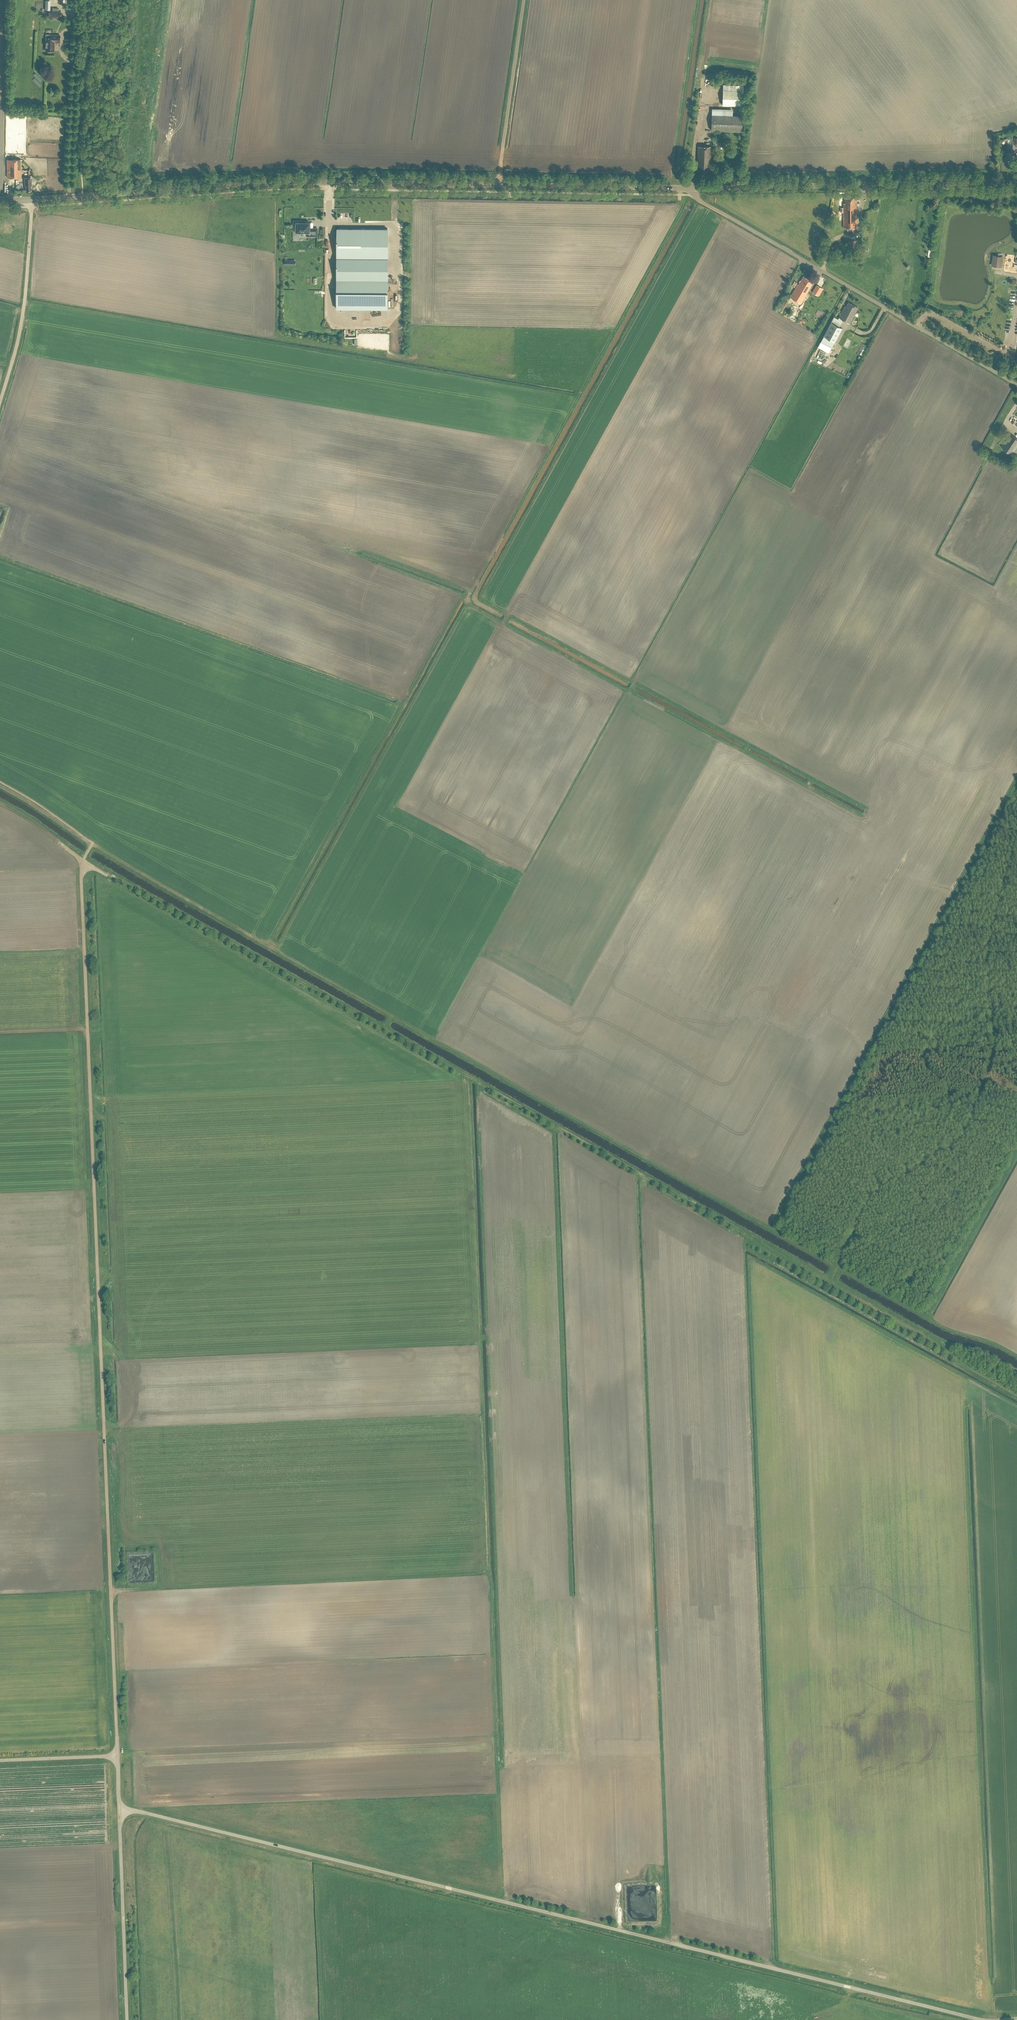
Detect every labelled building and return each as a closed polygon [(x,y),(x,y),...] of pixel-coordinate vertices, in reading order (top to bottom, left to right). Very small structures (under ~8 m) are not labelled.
[(72,16),(78,10),(72,4),(66,10),(72,16)] [(52,38),(46,37),(45,50),(54,51),(54,42),(60,42),(60,35),(52,35),(52,38)] [(744,89),(723,89),(722,105),(743,105),(744,89)] [(712,108),(712,130),(742,131),(743,115),(732,115),(733,109),(712,108)] [(699,170),(699,174),(707,174),(707,170),(709,170),(709,166),(710,166),(710,146),(697,146),(697,170),(699,170)] [(7,159),(7,178),(21,178),(21,159),(7,159)] [(844,202),(843,202),(843,206),(840,206),(840,211),(843,211),(843,227),(857,227),(856,196),(844,196),(844,202)] [(301,221),(294,221),(294,228),(296,228),(296,232),(307,232),(307,236),(317,236),(317,228),(310,228),(310,222),(301,222),(301,221)] [(388,228),(337,228),(337,278),(387,278),(388,228)] [(1002,266),(1004,255),(993,253),(991,264),(1002,266)] [(798,281),(799,282),(798,284),(797,283),(789,296),(800,303),(813,281),(803,275),(800,279),(799,280),(798,281)] [(387,278),(337,278),(337,308),(387,309),(387,278)] [(816,284),(812,292),(819,296),(823,288),(816,284)] [(788,299),(785,297),(778,310),(781,312),(788,299)] [(844,305),(838,317),(849,323),(858,307),(847,301),(845,305),(844,305)] [(842,327),(830,321),(823,336),(816,349),(820,351),(821,350),(823,351),(829,339),(834,342),(842,327)] [(857,353),(862,355),(866,345),(862,343),(857,353)] [(1009,432),(1000,446),(1015,456),(1016,453),(1016,438),(1009,432)] [(652,1910),(651,1890),(633,1890),(633,1904),(642,1903),(642,1911),(640,1911),(640,1917),(648,1916),(648,1910),(652,1910)]
